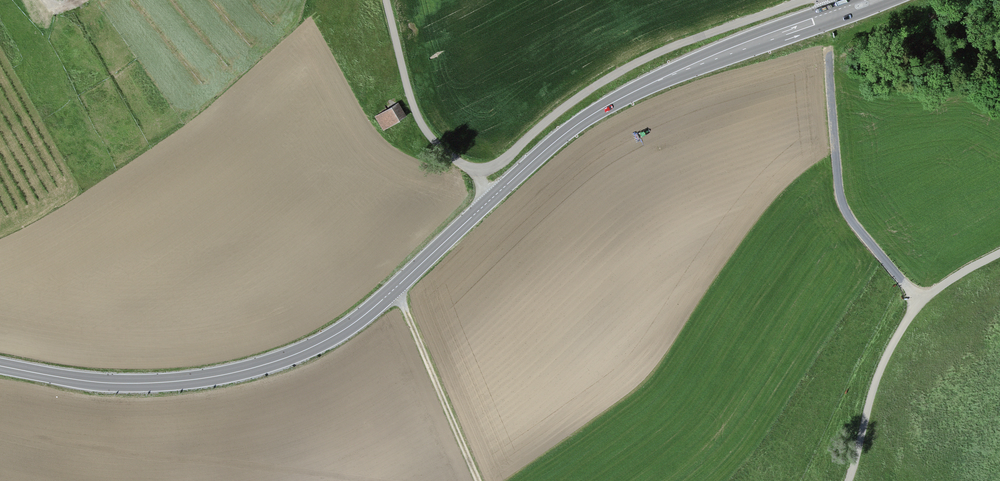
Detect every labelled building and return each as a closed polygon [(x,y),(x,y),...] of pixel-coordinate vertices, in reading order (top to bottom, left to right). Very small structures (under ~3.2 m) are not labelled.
[(387,110),(377,116),(384,128),(404,116),(397,105),(387,111),(387,110)]
